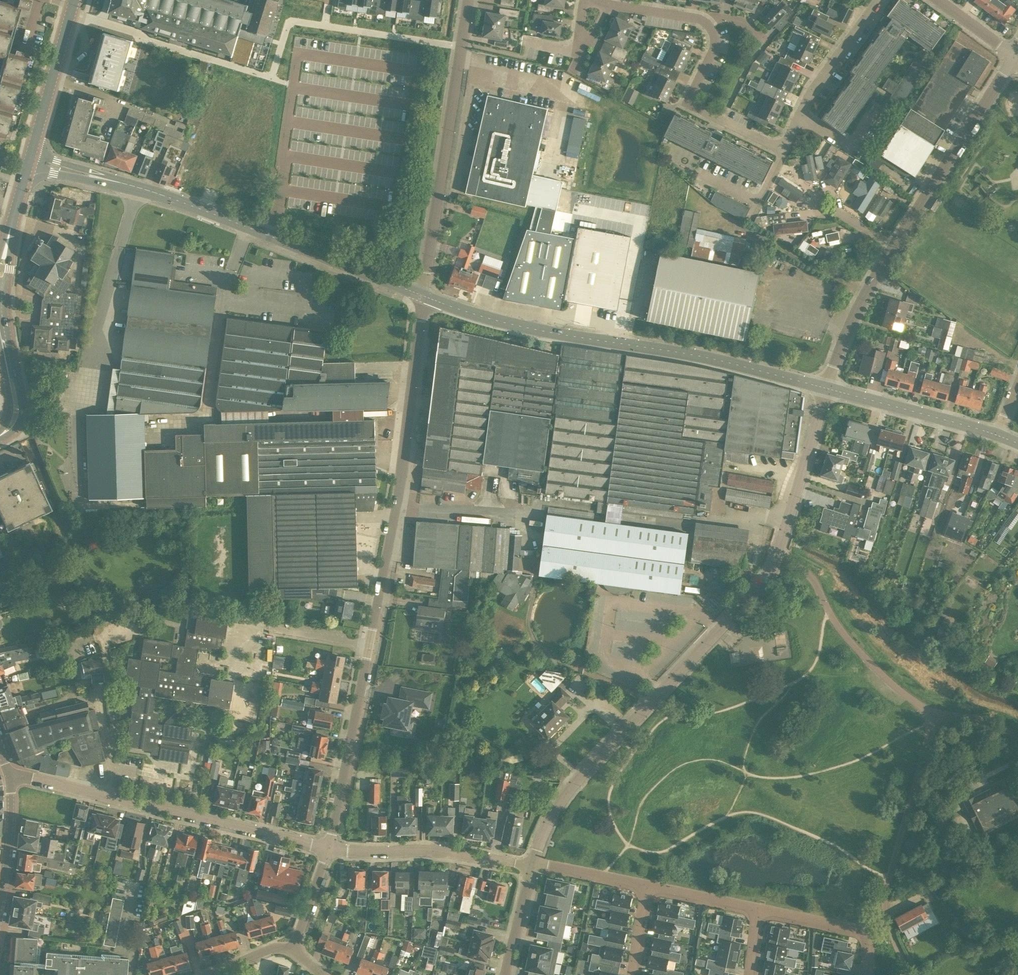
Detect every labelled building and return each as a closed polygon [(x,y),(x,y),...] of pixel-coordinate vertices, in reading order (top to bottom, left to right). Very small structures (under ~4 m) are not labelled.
[(11,31),(18,8),(28,11),(31,1),(29,0),(19,0),(18,2),(12,0),(3,0),(2,2),(0,2),(0,28),(11,31)] [(109,12),(120,15),(119,18),(127,20),(128,18),(138,21),(137,26),(142,27),(142,28),(231,55),(241,25),(269,34),(279,1),(274,0),(250,0),(248,5),(230,0),(113,0),(109,12)] [(337,7),(346,8),(347,4),(358,6),(359,0),(338,0),(337,7)] [(358,6),(369,7),(368,12),(377,13),(379,0),(359,0),(358,6)] [(377,13),(385,14),(386,10),(397,12),(399,0),(379,0),(377,13)] [(397,12),(408,13),(407,18),(415,19),(418,0),(417,0),(399,0),(397,12)] [(415,19),(424,20),(424,16),(436,18),(437,10),(438,10),(439,10),(440,4),(439,4),(438,4),(439,0),(426,0),(426,1),(418,0),(415,19)] [(545,5),(539,4),(538,10),(551,12),(552,6),(564,8),(565,0),(546,0),(545,5)] [(744,9),(747,0),(735,0),(734,5),(744,9)] [(744,9),(754,12),(759,0),(747,0),(744,9)] [(854,74),(822,119),(840,132),(873,87),(869,84),(902,39),(896,35),(902,27),(932,49),(946,30),(904,0),(899,0),(887,16),(888,16),(881,24),(883,26),(850,71),(854,74)] [(984,9),(991,0),(975,0),(974,1),(984,9)] [(994,16),(1001,7),(991,0),(984,9),(994,16)] [(994,16),(1005,24),(1011,15),(1015,9),(1017,6),(1010,0),(1007,0),(1001,8),(1001,7),(994,16)] [(764,18),(773,26),(782,17),(786,21),(794,12),(786,4),(781,9),(776,5),(764,18)] [(837,20),(846,24),(853,10),(844,5),(837,20)] [(487,13),(485,25),(504,28),(506,16),(518,18),(519,11),(500,8),(499,14),(487,13)] [(812,28),(829,36),(834,25),(822,19),(825,14),(814,9),(809,19),(815,22),(812,28)] [(550,15),(538,14),(536,26),(543,27),(542,33),(560,36),(562,24),(549,22),(550,15)] [(792,23),(799,26),(803,19),(796,16),(795,17),(794,16),(792,21),(793,22),(792,23)] [(617,17),(611,29),(628,37),(633,26),(640,29),(643,23),(630,17),(627,23),(617,17)] [(504,28),(485,25),(483,37),(495,39),(494,45),(508,47),(509,41),(502,40),(504,28)] [(802,36),(797,45),(813,53),(818,43),(807,38),(810,33),(796,26),(793,31),(802,36)] [(0,57),(4,58),(7,48),(11,31),(0,28),(0,58),(0,57)] [(611,29),(606,40),(617,45),(614,51),(626,57),(629,51),(623,48),(628,37),(611,29)] [(667,52),(687,62),(692,52),(681,46),(688,32),(674,30),(671,35),(675,36),(672,42),(671,41),(667,52)] [(111,89),(119,91),(133,41),(125,39),(112,35),(104,33),(90,83),(98,85),(111,89)] [(943,52),(951,58),(960,42),(953,37),(943,52)] [(959,64),(968,48),(960,42),(951,58),(959,64)] [(784,58),(786,59),(795,63),(798,58),(808,63),(813,53),(797,45),(792,55),(787,53),(784,58)] [(967,69),(976,54),(968,48),(959,64),(967,69)] [(8,53),(2,75),(22,81),(28,58),(25,57),(26,54),(15,51),(14,54),(9,53),(8,53)] [(600,51),(594,62),(611,71),(617,60),(611,57),(600,51)] [(762,61),(770,54),(767,51),(759,58),(762,61)] [(667,52),(662,61),(645,52),(642,58),(654,64),(658,66),(665,70),(668,65),(682,72),(683,70),(685,69),(687,64),(687,62),(667,52)] [(975,74),(984,59),(976,54),(967,69),(975,74)] [(777,61),(772,71),(795,82),(800,72),(784,64),(786,59),(784,58),(781,56),(778,62),(777,61)] [(887,103),(899,110),(928,64),(916,57),(887,103)] [(642,58),(639,63),(651,69),(654,64),(642,58)] [(201,61),(198,73),(202,75),(204,75),(208,63),(201,61)] [(611,71),(594,62),(589,73),(600,79),(597,85),(609,91),(615,80),(608,76),(611,71)] [(665,70),(658,66),(653,76),(658,79),(655,84),(672,92),(677,82),(662,75),(665,70)] [(761,78),(758,83),(770,89),(776,92),(779,87),(790,92),(795,82),(772,71),(767,81),(761,78)] [(0,83),(0,107),(14,111),(22,81),(2,75),(2,77),(0,83)] [(891,90),(896,80),(890,77),(885,87),(891,90)] [(761,92),(756,102),(780,113),(780,111),(782,110),(784,107),(784,104),(784,103),(767,95),(770,89),(758,83),(756,89),(761,92)] [(672,92),(655,84),(653,90),(648,87),(644,94),(650,97),(651,94),(667,102),(672,92)] [(629,87),(622,99),(633,105),(639,92),(629,87)] [(92,95),(104,97),(105,92),(93,89),(92,95)] [(937,97),(953,106),(958,98),(942,89),(937,97)] [(76,97),(63,144),(80,149),(79,153),(104,160),(109,142),(85,135),(94,103),(103,106),(105,100),(89,95),(88,100),(76,97)] [(488,95),(465,193),(526,207),(526,205),(536,207),(532,221),(530,230),(551,233),(556,211),(562,187),(562,185),(563,181),(533,174),(542,137),(546,115),(548,109),(525,104),(526,100),(521,99),(521,103),(488,95)] [(932,105),(947,115),(953,106),(937,97),(932,105)] [(780,113),(756,102),(763,105),(759,115),(775,123),(780,113)] [(927,114),(942,123),(947,115),(932,105),(927,114)] [(6,139),(14,111),(0,107),(0,138),(6,139)] [(164,130),(170,132),(185,138),(190,126),(177,121),(175,125),(184,129),(183,132),(166,126),(167,123),(130,108),(127,115),(138,119),(164,130)] [(579,109),(577,116),(589,119),(591,112),(579,109)] [(748,116),(754,119),(756,114),(750,111),(748,116)] [(660,112),(656,118),(662,121),(665,114),(660,112)] [(726,162),(738,169),(751,175),(764,181),(774,161),(766,157),(765,159),(760,156),(755,154),(756,152),(749,148),(741,145),(740,147),(735,144),(730,142),(731,140),(723,136),(718,134),(714,132),(714,131),(706,128),(705,129),(695,124),(696,122),(689,119),(681,115),(681,117),(675,114),(666,133),(678,139),(691,145),(704,152),(706,148),(715,153),(713,156),(726,162)] [(922,122),(937,131),(942,123),(927,114),(922,122)] [(136,126),(138,119),(127,115),(125,121),(136,126)] [(917,130),(932,139),(937,131),(922,122),(917,130)] [(561,178),(574,180),(585,127),(572,125),(561,178)] [(170,132),(164,130),(163,132),(158,130),(155,140),(157,141),(153,150),(160,153),(163,146),(164,146),(170,132)] [(181,149),(185,138),(170,132),(164,146),(169,148),(170,144),(181,149)] [(119,166),(131,135),(125,133),(123,137),(114,134),(112,138),(110,147),(113,148),(108,162),(119,166)] [(925,151),(930,142),(915,133),(910,141),(925,151)] [(131,135),(119,166),(131,171),(136,156),(131,154),(137,138),(131,135)] [(920,159),(925,151),(910,141),(905,150),(920,159)] [(828,162),(833,153),(828,150),(823,159),(828,162)] [(915,167),(920,159),(905,150),(900,158),(915,167)] [(140,153),(133,171),(146,177),(153,158),(140,153)] [(819,186),(814,155),(806,157),(808,164),(802,165),(804,175),(811,174),(813,187),(819,186)] [(836,188),(852,164),(840,156),(824,180),(836,188)] [(788,160),(789,166),(800,164),(798,158),(788,160)] [(910,175),(915,167),(900,158),(895,165),(910,175)] [(168,162),(163,160),(162,164),(160,163),(153,180),(166,185),(173,168),(167,166),(168,162)] [(905,183),(910,175),(895,165),(890,174),(905,183)] [(854,171),(863,177),(866,171),(857,166),(854,171)] [(851,177),(848,186),(854,187),(857,178),(851,177)] [(863,213),(882,183),(872,177),(867,185),(861,181),(853,192),(858,195),(851,206),(863,213)] [(803,192),(782,178),(776,186),(796,201),(803,192)] [(895,190),(886,184),(883,189),(892,195),(895,190)] [(717,206),(745,220),(751,207),(716,190),(711,201),(717,206)] [(773,192),(768,201),(773,204),(779,195),(773,192)] [(459,194),(457,201),(469,204),(471,198),(459,194)] [(52,195),(49,209),(65,213),(66,211),(85,216),(85,215),(93,217),(94,209),(85,207),(80,208),(74,207),(76,201),(52,195)] [(875,226),(890,201),(882,196),(866,220),(875,226)] [(937,199),(931,209),(935,211),(941,201),(937,199)] [(474,214),(489,217),(490,208),(476,205),(474,214)] [(65,213),(49,209),(46,220),(61,224),(65,225),(66,222),(75,224),(82,226),(85,216),(66,211),(65,213)] [(693,247),(692,256),(739,266),(745,240),(697,229),(700,213),(685,210),(678,244),(693,247)] [(768,226),(766,215),(760,216),(762,227),(768,226)] [(775,234),(809,231),(808,221),(774,224),(775,234)] [(578,227),(565,301),(617,310),(631,237),(578,227)] [(502,299),(503,299),(562,310),(575,238),(551,233),(530,230),(527,229),(502,299)] [(827,243),(839,240),(837,232),(825,235),(827,243)] [(41,242),(42,240),(37,237),(33,243),(26,254),(30,258),(29,259),(32,261),(25,272),(30,275),(26,282),(27,287),(43,297),(41,300),(47,304),(46,318),(42,318),(41,325),(35,325),(31,328),(29,347),(32,351),(50,353),(50,349),(64,350),(69,347),(70,339),(73,339),(77,294),(68,293),(65,292),(70,284),(70,277),(67,276),(69,273),(66,271),(72,262),(69,259),(73,251),(56,241),(58,237),(51,235),(45,245),(41,242)] [(810,244),(806,249),(815,255),(819,250),(810,244)] [(133,283),(115,414),(145,414),(191,413),(194,412),(197,411),(199,409),(201,407),(201,404),(216,296),(169,289),(174,254),(137,249),(133,283)] [(458,256),(470,260),(473,253),(461,249),(458,256)] [(760,273),(661,253),(647,320),(746,340),(760,273)] [(483,262),(480,271),(487,274),(497,278),(501,268),(483,262)] [(449,283),(460,287),(467,269),(461,267),(461,269),(455,267),(449,283)] [(467,269),(460,287),(473,291),(478,276),(472,274),(473,271),(467,269)] [(891,299),(887,312),(905,317),(907,310),(912,312),(913,305),(891,299)] [(905,317),(887,312),(883,326),(906,332),(908,325),(903,324),(905,317)] [(333,410),(364,409),(387,408),(390,382),(356,383),(355,362),(323,363),(328,331),(227,318),(216,402),(216,405),(217,407),(219,409),(220,411),(222,412),(225,412),(333,410)] [(945,319),(943,328),(954,331),(956,322),(945,319)] [(519,484),(520,493),(540,495),(559,355),(441,327),(421,488),(420,493),(432,494),(433,489),(465,493),(466,488),(479,490),(483,464),(510,467),(508,479),(520,480),(519,484)] [(943,328),(941,334),(952,337),(954,331),(943,328)] [(941,334),(939,340),(950,343),(952,337),(941,334)] [(884,335),(882,343),(889,345),(891,337),(884,335)] [(898,342),(891,340),(888,351),(895,352),(898,342)] [(950,343),(939,340),(937,348),(948,351),(950,343)] [(556,414),(545,495),(607,502),(607,503),(694,514),(695,509),(710,511),(713,486),(720,487),(723,460),(747,463),(748,453),(794,459),(794,453),(796,453),(804,396),(802,396),(802,393),(791,390),(791,389),(747,378),(718,371),(682,364),(562,345),(552,414),(556,414)] [(959,357),(965,358),(968,348),(962,346),(962,347),(959,357)] [(924,360),(931,362),(935,350),(927,348),(924,360)] [(972,360),(973,354),(975,349),(968,348),(965,358),(970,360),(970,359),(972,360)] [(876,349),(874,356),(864,353),(859,372),(870,375),(871,371),(879,373),(886,351),(876,349)] [(975,349),(973,354),(984,357),(985,352),(975,349)] [(973,354),(972,360),(982,363),(984,357),(973,354)] [(949,370),(959,373),(963,359),(953,356),(949,370)] [(897,386),(898,386),(902,373),(894,371),(897,361),(887,358),(884,369),(889,370),(885,383),(892,384),(892,386),(896,387),(897,386)] [(963,359),(959,373),(960,369),(969,372),(972,361),(963,359)] [(902,373),(898,386),(911,390),(918,363),(911,361),(907,374),(902,373)] [(992,367),(990,373),(1007,381),(1010,374),(992,367)] [(937,383),(934,396),(946,399),(953,374),(946,372),(943,384),(937,383)] [(921,392),(934,396),(937,383),(931,381),(933,374),(926,373),(921,392)] [(956,402),(968,405),(972,389),(965,387),(967,380),(961,379),(959,386),(960,386),(956,402)] [(972,389),(968,405),(979,408),(983,393),(985,394),(987,386),(981,384),(979,391),(972,389)] [(334,420),(364,420),(364,409),(333,410),(334,420)] [(89,500),(147,498),(146,450),(145,414),(115,414),(87,415),(89,500)] [(207,496),(247,495),(377,491),(375,419),(364,420),(334,420),(205,424),(205,433),(207,496)] [(850,421),(846,435),(864,439),(868,426),(850,421)] [(878,443),(876,450),(882,451),(883,445),(884,445),(889,446),(893,433),(893,430),(886,428),(885,431),(881,430),(878,443)] [(893,433),(889,446),(895,448),(893,455),(899,457),(905,436),(901,435),(901,432),(893,430),(893,433)] [(147,498),(207,496),(205,433),(176,434),(177,449),(146,450),(147,498)] [(843,449),(858,453),(866,456),(870,443),(855,439),(852,451),(843,449)] [(905,478),(910,479),(920,450),(910,447),(905,463),(911,465),(910,466),(909,466),(905,478)] [(828,455),(826,463),(840,468),(842,464),(848,466),(849,459),(856,461),(858,453),(843,449),(842,455),(837,453),(836,457),(828,455)] [(920,450),(910,479),(916,481),(920,468),(925,469),(930,454),(920,450)] [(869,452),(866,463),(866,464),(872,465),(875,454),(869,452)] [(957,476),(962,478),(958,491),(967,494),(973,476),(974,476),(975,473),(973,472),(978,458),(964,453),(960,468),(957,476)] [(935,483),(943,458),(934,455),(930,469),(933,470),(928,487),(934,488),(935,486),(935,483)] [(953,461),(943,458),(935,483),(935,486),(941,488),(943,480),(947,481),(948,475),(949,474),(953,461)] [(891,478),(898,480),(902,462),(895,460),(891,478)] [(992,479),(993,480),(998,465),(986,460),(980,475),(977,485),(978,485),(977,487),(986,490),(987,489),(989,489),(992,479)] [(7,531),(19,525),(19,524),(29,520),(52,509),(29,462),(17,467),(17,468),(7,473),(7,472),(0,476),(0,516),(7,531)] [(840,468),(826,463),(822,474),(821,477),(842,483),(844,475),(839,474),(840,468)] [(995,498),(1001,501),(1013,484),(1017,471),(1005,467),(1002,475),(1000,474),(998,480),(1006,483),(1004,487),(1002,486),(999,491),(992,487),(989,491),(985,498),(988,499),(995,498)] [(1001,501),(1002,502),(998,508),(1003,511),(1008,503),(1011,505),(1017,494),(1017,471),(1013,484),(1001,501)] [(727,485),(772,493),(775,481),(729,473),(727,485)] [(895,481),(887,479),(882,492),(891,495),(895,481)] [(897,503),(902,505),(909,484),(903,482),(899,494),(900,494),(897,503)] [(909,484),(902,505),(908,507),(915,486),(909,484)] [(863,490),(848,485),(845,493),(861,498),(863,490)] [(725,500),(770,508),(772,496),(727,488),(725,500)] [(920,515),(922,516),(932,489),(928,488),(920,515)] [(932,489),(922,516),(932,519),(940,491),(932,489)] [(377,491),(247,495),(248,514),(250,590),(276,589),(277,598),(300,598),(313,598),(313,597),(324,597),(324,594),(335,593),(335,588),(358,587),(358,585),(356,511),(373,510),(377,491)] [(845,530),(850,515),(854,505),(841,500),(838,512),(825,508),(820,522),(834,526),(845,530)] [(852,534),(856,535),(856,536),(874,541),(877,532),(876,532),(881,514),(883,514),(886,506),(873,502),(871,508),(869,507),(864,523),(866,524),(865,527),(863,527),(863,528),(858,527),(858,528),(854,526),(852,534)] [(546,515),(538,577),(679,596),(687,533),(593,521),(594,512),(549,506),(548,515),(546,515)] [(1005,533),(1009,527),(1011,528),(1017,519),(1017,511),(1015,509),(1000,530),(1005,533)] [(956,532),(962,516),(953,512),(943,535),(961,542),(963,537),(956,532)] [(970,519),(962,516),(956,532),(963,537),(970,519)] [(470,579),(470,580),(470,570),(504,573),(504,572),(504,570),(507,570),(519,571),(522,535),(509,534),(510,528),(417,521),(413,566),(444,568),(440,603),(447,604),(452,604),(453,600),(468,601),(470,579)] [(691,562),(744,569),(747,542),(695,535),(691,562)] [(977,544),(980,539),(973,535),(970,540),(977,544)] [(470,570),(470,580),(482,580),(482,584),(493,585),(508,594),(503,603),(513,609),(527,586),(504,572),(504,573),(470,570)] [(329,614),(335,615),(350,618),(354,602),(327,597),(326,605),(330,605),(329,614)] [(132,711),(131,718),(126,746),(152,750),(151,754),(159,755),(158,759),(186,763),(192,728),(164,724),(163,725),(157,724),(158,714),(152,713),(155,696),(206,704),(208,696),(230,700),(233,682),(225,681),(226,678),(218,677),(217,680),(193,676),(197,649),(219,652),(222,637),(224,638),(227,620),(197,616),(191,615),(192,609),(196,610),(196,605),(186,604),(184,618),(186,619),(185,629),(187,629),(185,647),(180,646),(172,645),(173,642),(143,638),(140,660),(128,658),(124,684),(139,686),(140,686),(139,696),(134,695),(132,711)] [(443,610),(421,607),(419,621),(432,623),(431,630),(441,631),(443,610)] [(751,651),(761,650),(760,635),(738,637),(738,652),(733,652),(733,662),(741,661),(740,655),(752,654),(751,651)] [(0,664),(15,661),(15,662),(41,656),(52,654),(51,649),(45,650),(44,647),(28,650),(27,642),(3,647),(0,648),(0,664)] [(422,653),(421,662),(434,663),(435,655),(422,653)] [(316,658),(315,664),(341,668),(343,657),(328,654),(327,660),(316,658)] [(284,667),(285,656),(275,655),(274,666),(284,667)] [(989,655),(985,662),(994,667),(998,660),(989,655)] [(104,682),(102,659),(81,662),(78,664),(81,679),(91,678),(91,683),(104,682)] [(3,672),(3,670),(4,670),(7,677),(21,671),(18,664),(15,665),(15,662),(15,661),(0,664),(0,673),(3,672)] [(325,670),(323,677),(339,680),(341,668),(315,664),(314,668),(325,670)] [(563,673),(546,670),(539,677),(543,681),(542,683),(552,692),(566,676),(563,673)] [(312,681),(311,686),(336,691),(339,680),(323,677),(322,683),(312,681)] [(282,683),(274,682),(272,695),(280,697),(282,683)] [(40,701),(46,700),(45,694),(42,695),(42,692),(38,693),(38,692),(20,696),(20,694),(11,696),(6,685),(0,687),(0,710),(40,701)] [(336,691),(311,686),(310,692),(320,694),(319,700),(334,702),(336,691)] [(571,697),(561,686),(548,699),(552,703),(533,722),(541,730),(539,732),(538,734),(538,735),(538,736),(539,738),(540,740),(542,740),(544,740),(545,740),(546,739),(548,737),(567,717),(559,709),(571,697)] [(410,725),(409,725),(406,724),(410,703),(426,706),(427,700),(406,696),(405,702),(398,701),(392,699),(390,706),(387,706),(387,709),(386,708),(385,713),(386,713),(385,716),(388,716),(387,723),(395,725),(394,727),(408,730),(410,725)] [(281,699),(280,705),(303,710),(304,704),(281,699)] [(0,710),(0,718),(5,731),(23,724),(23,723),(26,722),(22,710),(46,704),(46,700),(40,701),(0,710)] [(86,701),(55,709),(57,718),(88,710),(86,701)] [(312,724),(329,728),(332,715),(316,712),(317,709),(309,708),(307,718),(313,719),(312,724)] [(55,709),(39,713),(41,722),(57,718),(55,709)] [(94,709),(88,711),(92,730),(99,728),(94,709)] [(25,725),(4,733),(14,759),(45,746),(46,747),(66,738),(71,748),(81,764),(80,766),(105,760),(97,730),(93,731),(92,730),(88,711),(41,722),(25,725)] [(292,724),(291,731),(305,734),(307,727),(292,724)] [(298,736),(297,743),(325,748),(327,737),(313,734),(312,740),(298,736)] [(325,748),(297,743),(296,748),(310,750),(309,756),(323,759),(325,748)] [(45,746),(14,759),(14,760),(17,759),(18,761),(25,767),(67,777),(70,764),(80,766),(81,764),(71,748),(59,753),(57,760),(50,759),(46,747),(45,746)] [(287,750),(285,757),(309,762),(309,761),(300,759),(301,753),(287,750)] [(306,771),(303,783),(319,786),(322,771),(308,768),(309,762),(285,757),(284,763),(296,765),(295,770),(301,771),(302,770),(306,771)] [(212,763),(209,778),(216,779),(220,765),(212,763)] [(391,764),(391,777),(405,777),(406,764),(391,764)] [(423,782),(431,782),(431,766),(423,766),(423,782)] [(511,774),(506,773),(506,769),(501,768),(495,798),(507,800),(508,793),(511,774)] [(512,769),(511,774),(508,793),(514,795),(515,792),(520,793),(521,785),(516,784),(519,770),(512,769)] [(232,790),(228,807),(236,809),(238,801),(241,801),(243,792),(244,788),(248,789),(251,777),(242,774),(241,780),(238,780),(236,791),(232,790)] [(272,790),(273,784),(275,776),(274,776),(267,774),(266,774),(263,788),(272,790)] [(213,803),(228,807),(232,790),(233,785),(226,784),(228,779),(226,776),(220,775),(213,803)] [(381,783),(380,783),(380,779),(370,778),(370,783),(369,803),(380,803),(381,783)] [(979,832),(1017,813),(1017,798),(1009,780),(964,801),(979,832)] [(283,790),(283,793),(316,799),(319,786),(303,783),(302,789),(292,787),(291,788),(277,785),(276,789),(283,790)] [(451,783),(450,800),(459,800),(460,783),(451,783)] [(249,803),(247,811),(249,812),(249,813),(253,814),(254,813),(260,814),(262,805),(264,806),(265,799),(261,798),(262,791),(252,789),(251,795),(251,797),(249,798),(248,802),(249,803)] [(69,825),(73,803),(25,792),(23,795),(22,817),(69,825)] [(300,799),(298,807),(314,810),(316,799),(283,793),(282,795),(295,797),(295,798),(300,799)] [(406,833),(406,802),(404,802),(404,796),(397,796),(397,803),(398,803),(399,818),(395,818),(395,833),(406,833)] [(273,802),(271,816),(279,817),(282,803),(273,802)] [(413,802),(406,802),(406,833),(417,832),(417,818),(413,818),(413,802)] [(82,825),(84,826),(86,816),(88,806),(75,803),(72,817),(74,818),(72,826),(76,827),(73,839),(79,840),(82,825)] [(467,836),(478,838),(481,818),(473,817),(475,809),(466,808),(466,804),(460,804),(459,816),(466,817),(464,831),(467,831),(467,836)] [(428,834),(440,834),(441,816),(434,816),(434,806),(427,806),(427,816),(428,816),(428,834)] [(314,810),(298,807),(296,817),(293,816),(293,815),(287,813),(286,818),(312,824),(314,810)] [(373,834),(386,834),(386,816),(379,816),(379,808),(369,807),(369,821),(373,821),(373,834)] [(441,816),(440,834),(452,834),(453,823),(455,823),(455,807),(448,807),(448,816),(441,816)] [(481,818),(478,838),(489,840),(490,835),(493,835),(495,819),(497,820),(498,812),(489,811),(487,819),(481,818)] [(94,832),(102,834),(106,816),(97,814),(97,816),(92,815),(92,817),(86,816),(84,826),(89,827),(89,830),(86,839),(92,841),(94,832)] [(522,829),(521,829),(522,827),(521,827),(523,818),(508,815),(506,823),(502,842),(518,846),(520,835),(521,835),(522,829)] [(106,816),(102,834),(107,835),(104,848),(114,850),(117,838),(120,838),(123,825),(117,823),(117,821),(113,819),(113,818),(106,816)] [(22,818),(19,832),(53,839),(56,825),(40,822),(22,818)] [(128,820),(122,845),(138,849),(144,824),(128,820)] [(146,841),(156,844),(157,844),(162,824),(152,821),(146,841)] [(155,849),(152,859),(157,860),(160,850),(159,850),(160,845),(167,847),(172,827),(162,824),(157,844),(156,844),(155,849)] [(177,876),(178,876),(187,834),(177,831),(173,850),(178,851),(175,864),(180,865),(177,876)] [(52,856),(51,858),(68,862),(69,854),(65,853),(67,842),(53,839),(19,832),(18,835),(17,847),(37,851),(41,852),(41,854),(52,856)] [(187,834),(178,876),(182,877),(188,853),(193,854),(198,836),(187,834)] [(202,873),(203,873),(210,843),(211,840),(202,838),(197,857),(201,858),(197,877),(201,878),(202,873)] [(210,860),(215,861),(219,845),(210,843),(203,873),(207,874),(210,860)] [(217,876),(221,877),(229,847),(219,845),(215,861),(220,863),(217,876)] [(147,857),(152,859),(155,849),(150,847),(147,857)] [(229,865),(235,866),(238,850),(229,847),(221,877),(226,878),(229,865)] [(248,852),(239,886),(240,886),(240,885),(242,885),(242,882),(245,883),(248,869),(252,870),(257,851),(248,849),(248,852)] [(119,857),(131,860),(133,853),(121,850),(119,857)] [(236,885),(239,886),(248,852),(238,850),(235,866),(239,867),(236,881),(237,881),(236,885)] [(68,862),(51,858),(34,854),(19,852),(17,868),(40,872),(41,863),(43,864),(43,861),(47,862),(46,866),(67,871),(68,866),(74,867),(75,864),(69,862),(68,862)] [(255,897),(286,905),(287,897),(273,893),(275,886),(296,891),(301,872),(286,868),(289,859),(272,855),(269,864),(265,863),(260,883),(265,884),(264,890),(257,889),(255,897)] [(135,878),(142,880),(144,869),(138,868),(135,878)] [(358,888),(357,905),(366,906),(367,888),(365,888),(365,881),(364,881),(365,871),(349,870),(349,876),(349,888),(358,888)] [(374,871),(374,889),(382,889),(382,897),(389,898),(390,881),(387,881),(388,872),(374,871)] [(413,891),(413,896),(413,897),(413,909),(419,910),(420,897),(432,897),(432,899),(433,899),(434,872),(420,871),(420,888),(419,891),(413,891)] [(15,885),(15,886),(32,889),(32,884),(40,886),(42,874),(27,872),(27,875),(17,873),(16,879),(14,880),(14,884),(15,885)] [(396,887),(396,894),(402,894),(409,894),(409,888),(410,872),(397,872),(396,887)] [(447,872),(434,872),(433,899),(443,900),(446,898),(446,895),(448,895),(451,886),(447,885),(447,872)] [(472,888),(471,888),(473,878),(461,875),(457,892),(467,895),(467,898),(463,899),(461,910),(470,912),(474,894),(471,894),(472,888)] [(56,880),(46,877),(44,887),(54,889),(56,880)] [(559,894),(557,902),(571,904),(575,885),(575,884),(561,882),(562,879),(555,878),(555,880),(548,879),(545,891),(559,894)] [(477,888),(489,891),(487,899),(501,903),(506,886),(491,882),(491,883),(487,882),(487,881),(480,879),(477,888)] [(210,884),(207,896),(213,897),(216,885),(210,884)] [(197,898),(203,900),(205,890),(199,889),(197,898)] [(597,899),(595,907),(629,915),(629,914),(623,913),(624,906),(630,907),(632,896),(626,895),(626,893),(620,891),(620,894),(614,892),(612,903),(610,903),(610,902),(597,899)] [(11,903),(10,910),(33,915),(34,906),(41,907),(42,903),(49,905),(51,897),(34,892),(33,897),(29,897),(28,900),(14,897),(13,903),(11,903)] [(103,945),(115,947),(124,900),(112,898),(103,945)] [(253,905),(252,905),(261,933),(274,930),(271,916),(266,917),(261,900),(252,898),(253,905)] [(338,909),(346,910),(347,899),(339,899),(338,909)] [(389,910),(390,899),(379,899),(379,909),(389,910)] [(656,920),(694,928),(695,920),(678,916),(680,906),(671,904),(672,902),(666,901),(665,903),(659,902),(657,913),(662,914),(661,921),(656,920)] [(186,906),(188,912),(197,908),(194,902),(186,906)] [(541,906),(538,918),(565,924),(568,912),(569,912),(571,904),(557,902),(556,909),(541,906)] [(902,931),(915,924),(919,932),(938,922),(928,904),(922,907),(921,905),(896,918),(902,931)] [(261,933),(252,905),(249,906),(252,915),(254,915),(255,920),(244,923),(248,937),(261,933)] [(598,918),(596,926),(626,932),(620,931),(621,924),(627,925),(629,915),(595,907),(595,908),(611,911),(609,921),(607,920),(598,918)] [(33,915),(10,910),(8,917),(10,918),(9,924),(29,927),(28,936),(42,938),(44,928),(38,926),(39,923),(31,922),(33,915)] [(154,912),(145,915),(149,926),(158,923),(157,922),(167,919),(165,913),(155,916),(154,912)] [(207,914),(202,915),(204,925),(207,934),(209,933),(211,932),(209,923),(207,914)] [(337,917),(331,914),(327,922),(334,925),(337,917)] [(709,922),(707,931),(733,936),(731,935),(732,930),(741,932),(743,925),(741,925),(742,919),(732,917),(732,915),(727,914),(726,916),(724,916),(722,925),(709,922)] [(193,915),(185,916),(187,929),(194,928),(193,915)] [(468,921),(479,924),(481,917),(469,915),(468,921)] [(549,933),(548,941),(561,943),(565,924),(538,918),(536,930),(549,933)] [(174,925),(178,934),(184,931),(179,919),(170,923),(171,926),(174,925)] [(460,929),(460,927),(461,922),(447,919),(445,926),(460,929)] [(653,938),(674,942),(675,934),(674,934),(672,934),(674,924),(694,928),(656,920),(654,931),(659,932),(658,938),(653,938)] [(589,934),(587,943),(623,950),(624,950),(617,948),(619,942),(624,943),(626,932),(596,926),(608,929),(606,939),(604,938),(595,936),(589,934)] [(768,943),(768,944),(804,951),(806,942),(788,939),(790,929),(788,929),(788,927),(783,926),(782,928),(772,926),(771,931),(769,931),(767,938),(777,940),(776,945),(768,943)] [(465,929),(464,934),(474,936),(472,942),(491,947),(493,940),(491,939),(492,935),(475,930),(469,928),(465,927),(465,929)] [(316,947),(323,953),(336,958),(340,944),(342,940),(343,938),(330,933),(322,929),(316,947)] [(721,943),(719,952),(738,956),(740,949),(738,949),(739,943),(731,942),(733,936),(707,931),(718,934),(717,942),(721,943)] [(227,934),(221,935),(225,949),(231,947),(232,949),(233,949),(237,948),(238,947),(237,946),(238,945),(234,932),(227,934)] [(365,934),(357,957),(363,959),(371,936),(365,934)] [(211,938),(208,939),(212,953),(225,949),(221,935),(211,938)] [(11,961),(35,963),(37,938),(12,936),(11,961)] [(155,945),(154,945),(162,974),(169,972),(170,974),(175,972),(175,970),(176,970),(172,956),(165,958),(164,952),(162,952),(158,937),(153,938),(155,945)] [(832,951),(839,952),(836,965),(850,968),(852,954),(851,954),(852,947),(847,946),(848,942),(824,937),(821,951),(831,953),(832,951)] [(651,955),(650,956),(679,962),(681,954),(671,952),(669,952),(671,942),(673,943),(674,942),(653,938),(651,948),(656,949),(655,956),(651,955)] [(206,940),(195,943),(199,956),(200,956),(200,958),(202,958),(205,957),(206,956),(206,954),(212,953),(208,939),(206,940)] [(401,950),(410,953),(414,942),(405,939),(401,950)] [(531,945),(529,957),(556,963),(558,951),(560,951),(561,943),(548,941),(546,948),(531,945)] [(430,942),(429,942),(429,945),(432,946),(430,957),(436,959),(438,953),(453,956),(455,949),(441,946),(441,945),(440,945),(430,942)] [(491,947),(472,942),(470,949),(460,946),(458,953),(486,960),(487,955),(489,956),(491,947)] [(592,953),(591,962),(614,967),(616,960),(621,961),(623,950),(587,943),(605,947),(603,956),(601,956),(601,955),(592,953)] [(340,944),(336,958),(348,962),(353,949),(340,944)] [(766,961),(766,962),(795,968),(797,959),(786,957),(787,948),(804,952),(804,951),(768,944),(766,950),(768,950),(767,956),(775,958),(774,963),(766,961)] [(154,945),(151,946),(153,955),(155,955),(157,961),(146,964),(149,974),(158,974),(162,974),(154,945)] [(172,956),(176,970),(182,968),(182,970),(184,971),(188,970),(189,968),(189,966),(185,953),(183,953),(181,946),(177,947),(176,945),(170,947),(172,956)] [(366,974),(371,974),(380,951),(375,950),(373,957),(372,956),(370,961),(362,959),(358,972),(366,974)] [(56,955),(56,952),(45,951),(44,967),(54,968),(54,974),(127,974),(128,959),(103,957),(103,959),(56,955)] [(371,974),(386,974),(388,968),(382,966),(384,961),(381,959),(384,953),(380,951),(371,974)] [(708,959),(706,967),(729,972),(725,971),(726,966),(734,968),(735,962),(737,962),(738,956),(719,952),(717,960),(708,959)] [(649,974),(654,974),(668,974),(670,970),(669,969),(669,970),(666,970),(668,960),(679,962),(650,956),(648,966),(654,967),(652,974),(649,973),(649,974)] [(539,974),(553,974),(547,973),(549,962),(556,963),(529,957),(526,969),(540,972),(539,974)] [(454,974),(459,974),(483,974),(485,970),(469,966),(468,970),(457,967),(458,966),(444,962),(442,970),(454,973),(454,974)] [(618,974),(613,973),(614,967),(591,962),(589,970),(598,972),(598,971),(600,972),(599,974),(618,974)] [(784,974),(785,966),(795,968),(766,962),(764,968),(766,968),(765,974),(769,974),(786,974),(784,974)] [(9,974),(34,974),(35,966),(10,964),(9,974)] [(293,973),(287,971),(288,967),(278,965),(276,974),(293,974),(293,973)]
